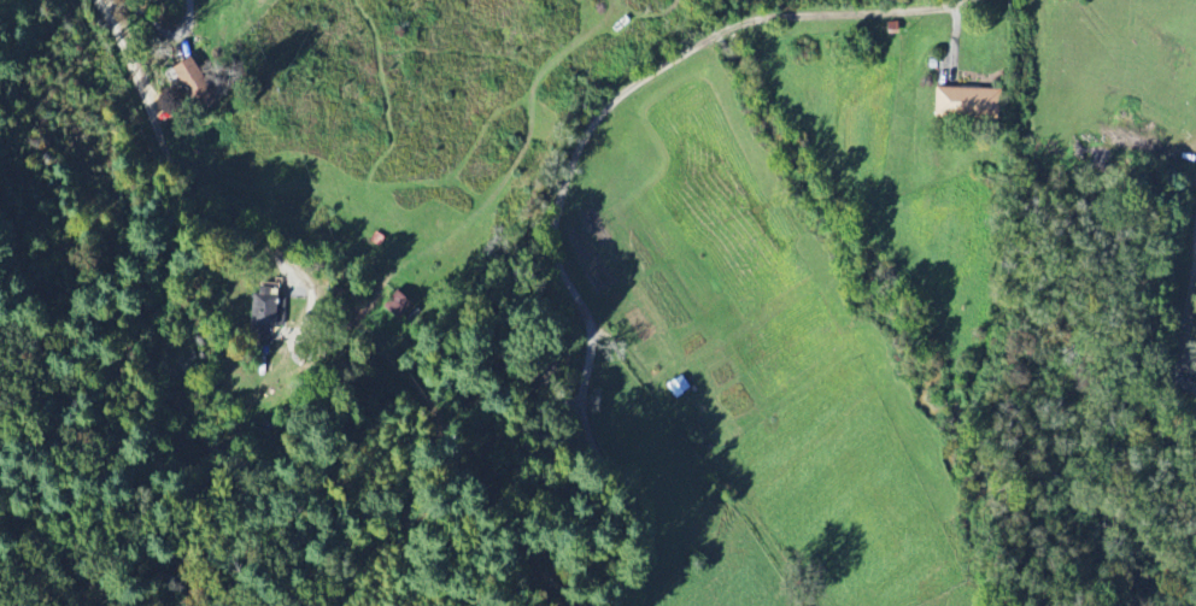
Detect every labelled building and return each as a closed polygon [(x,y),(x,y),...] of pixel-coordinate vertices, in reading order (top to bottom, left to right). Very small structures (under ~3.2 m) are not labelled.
[(175,70),(201,111),(219,99),(192,58),(175,70)] [(1002,118),(1003,91),(939,89),(938,116),(1002,118)] [(385,307),(401,320),(414,303),(398,290),(385,307)] [(279,306),(270,305),(270,297),(253,296),(250,343),(265,343),(266,326),(278,326),(279,306)]
